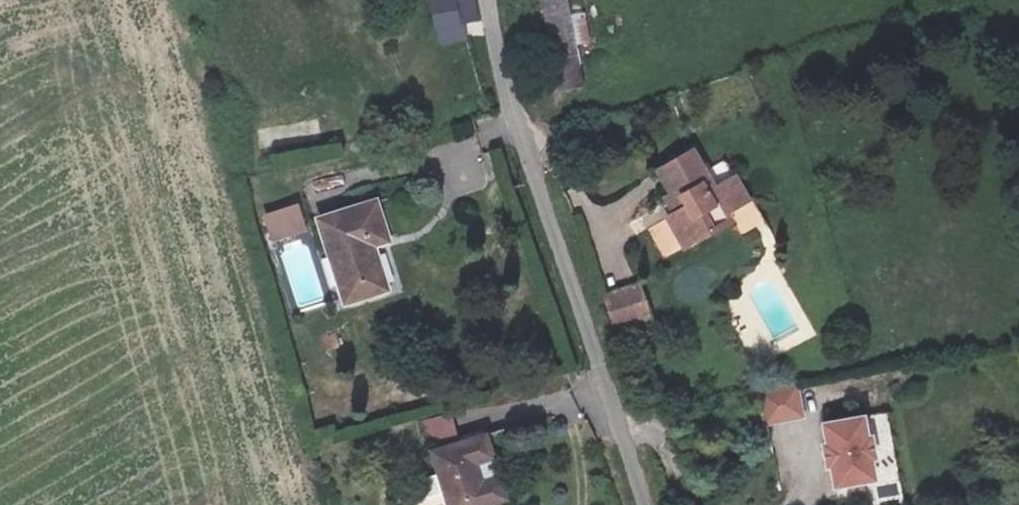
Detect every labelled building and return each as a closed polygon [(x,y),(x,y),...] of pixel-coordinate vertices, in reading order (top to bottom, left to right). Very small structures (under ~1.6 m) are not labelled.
[(421,2),(423,30),(442,29),(445,41),(466,39),(465,27),(480,25),(474,0),(435,0),(421,2)] [(581,21),(562,25),(584,115),(604,109),(594,71),(608,68),(601,36),(586,40),(581,21)] [(442,29),(423,30),(426,43),(445,41),(442,29)] [(718,148),(694,161),(706,183),(697,188),(706,207),(694,212),(691,214),(707,242),(752,216),(747,208),(769,195),(757,174),(739,185),(718,148)] [(694,161),(681,168),(693,190),(684,195),(694,212),(706,207),(697,188),(706,183),(694,161)] [(373,200),(315,217),(340,303),(386,290),(374,248),(387,244),(373,200)] [(295,205),(266,213),(272,235),(301,227),(295,205)] [(668,284),(629,294),(640,341),(679,330),(668,284)] [(800,384),(763,393),(770,424),(808,415),(800,384)] [(421,422),(430,447),(459,436),(451,412),(421,422)] [(836,490),(885,480),(872,412),(822,422),(836,490)] [(458,453),(467,504),(526,504),(522,488),(503,491),(499,471),(518,468),(513,444),(458,453)] [(518,468),(499,471),(503,491),(522,488),(518,468)]
